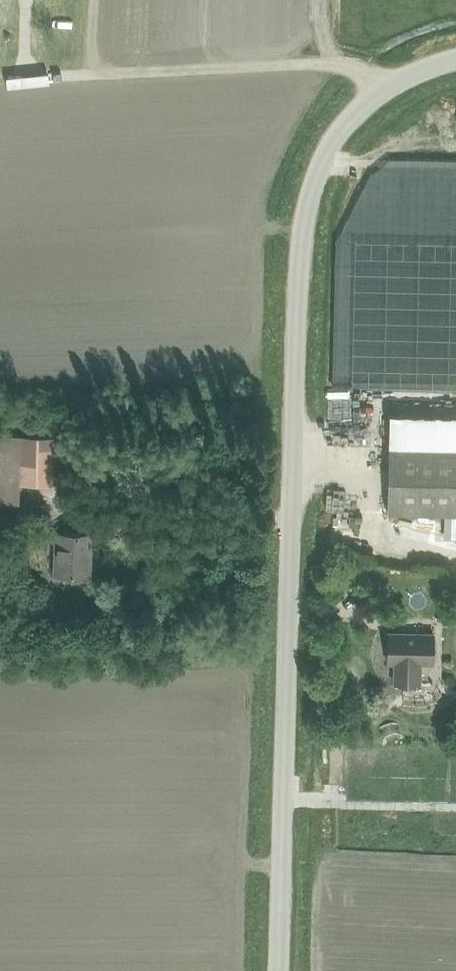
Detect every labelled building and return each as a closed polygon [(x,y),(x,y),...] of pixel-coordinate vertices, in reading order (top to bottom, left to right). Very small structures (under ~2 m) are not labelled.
[(12,39),(14,0),(0,0),(0,38),(12,39)] [(390,413),(389,448),(455,449),(455,414),(390,413)] [(20,503),(20,483),(53,484),(54,436),(0,435),(0,503),(20,503)] [(388,512),(455,513),(455,449),(389,448),(388,512)] [(55,574),(90,575),(90,557),(86,557),(87,534),(56,533),(55,574)] [(443,575),(443,591),(455,591),(455,575),(443,575)] [(394,683),(421,683),(421,663),(433,663),(434,633),(389,632),(388,662),(395,663),(394,683)]
